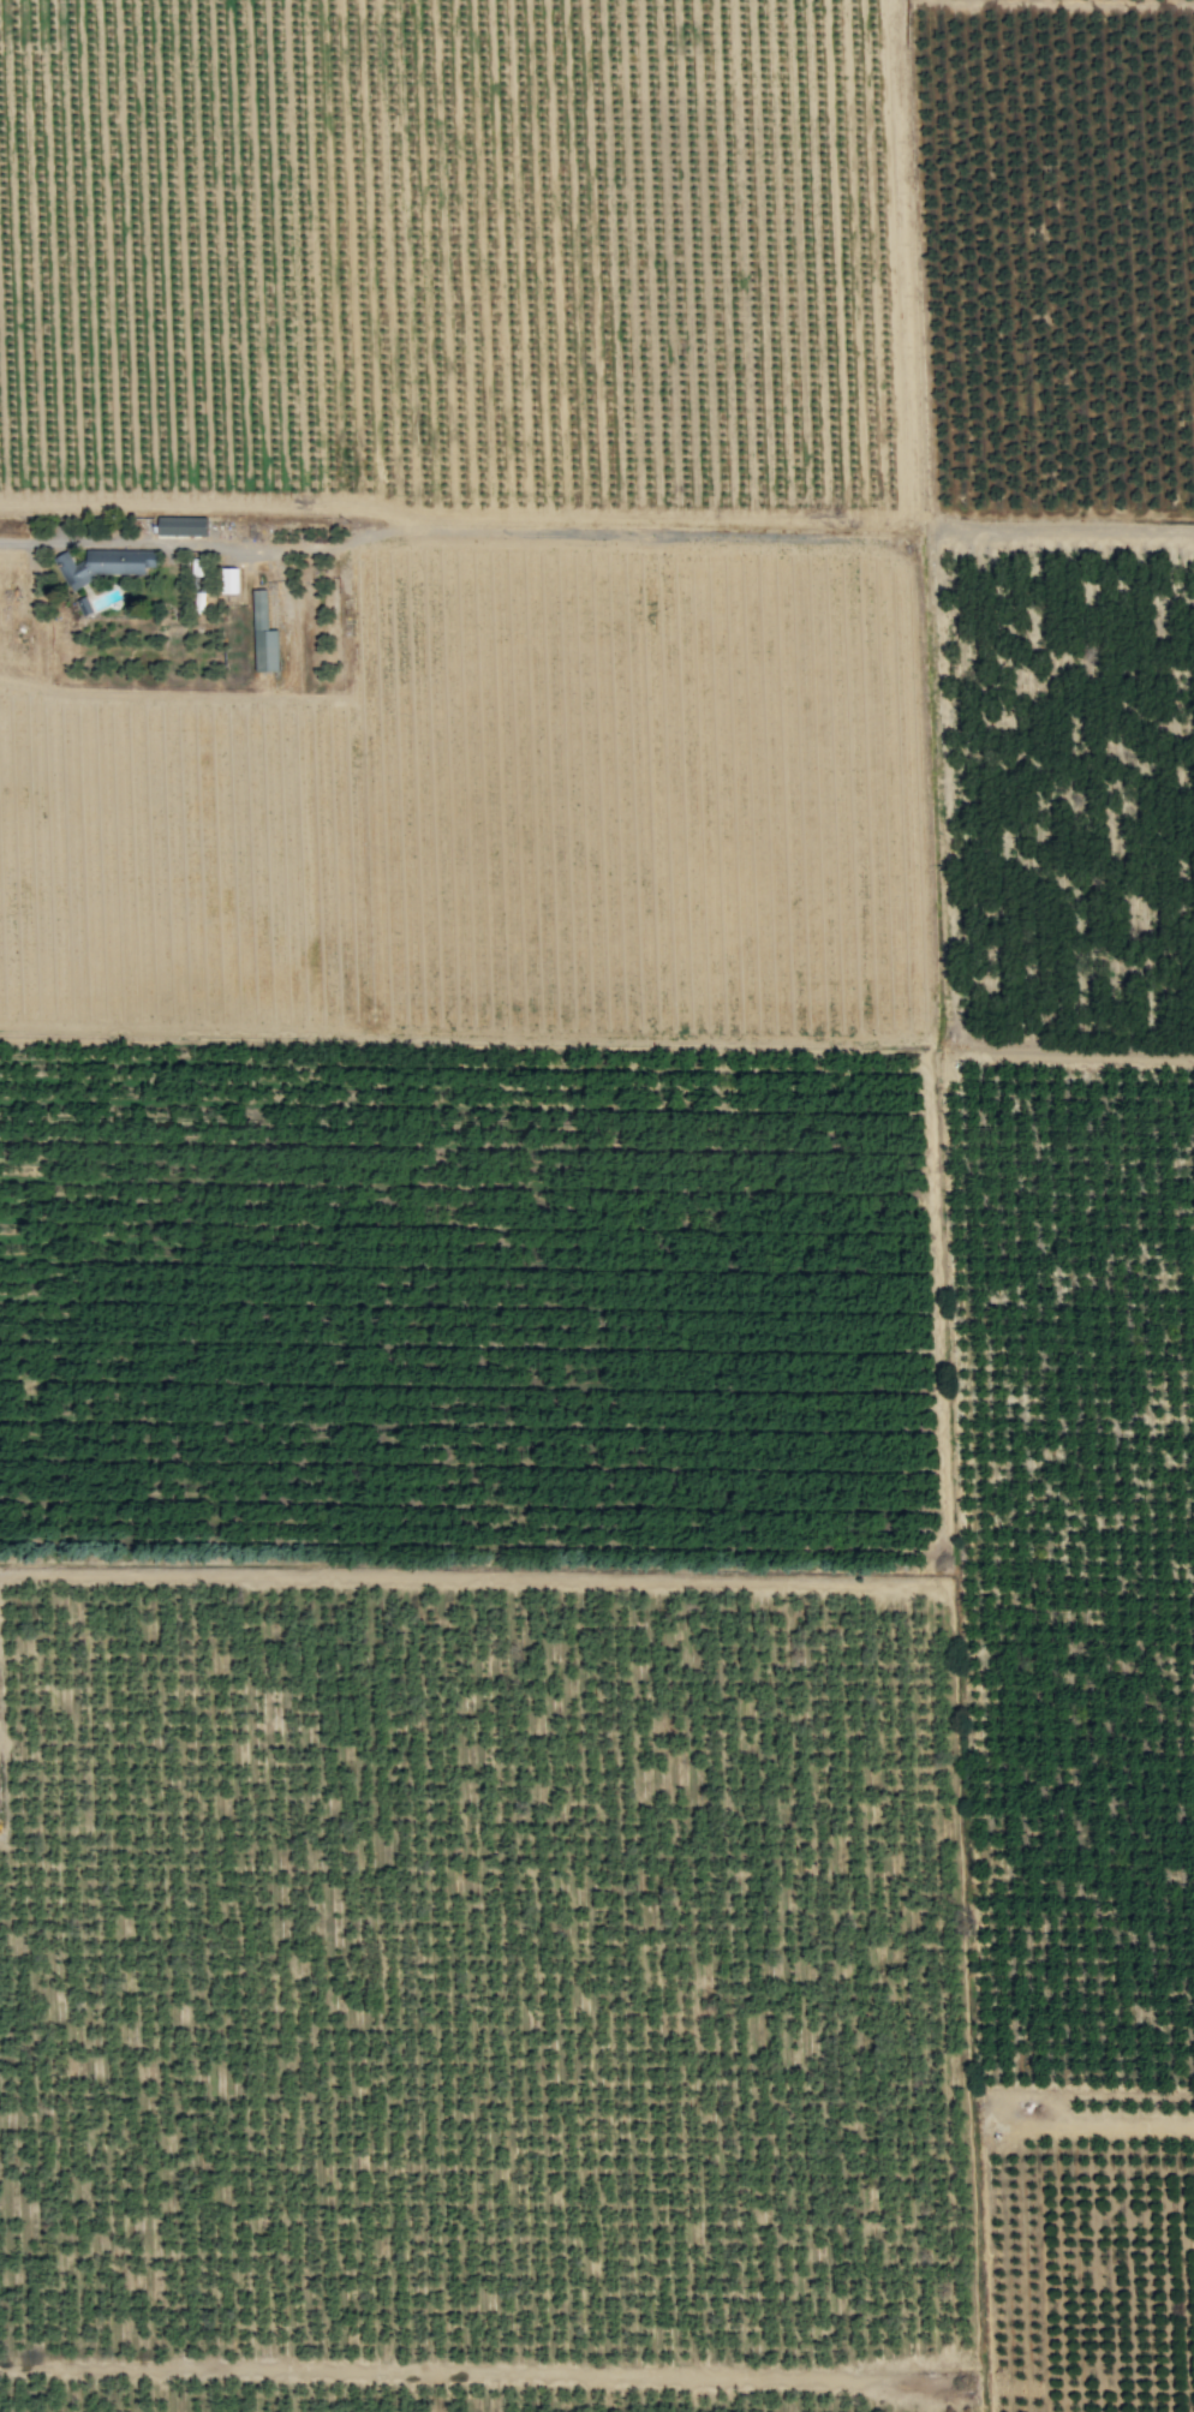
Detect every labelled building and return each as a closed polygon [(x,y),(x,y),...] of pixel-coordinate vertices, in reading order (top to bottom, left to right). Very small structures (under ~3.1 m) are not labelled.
[(208,536),(208,518),(159,517),(159,536),(208,536)] [(146,575),(146,568),(157,568),(157,551),(88,551),(88,559),(75,566),(68,551),(54,558),(69,591),(74,591),(94,581),(94,575),(146,575)] [(240,569),(224,569),(223,594),(239,594),(240,569)] [(268,590),(253,591),(255,631),(269,631),(268,590)]
